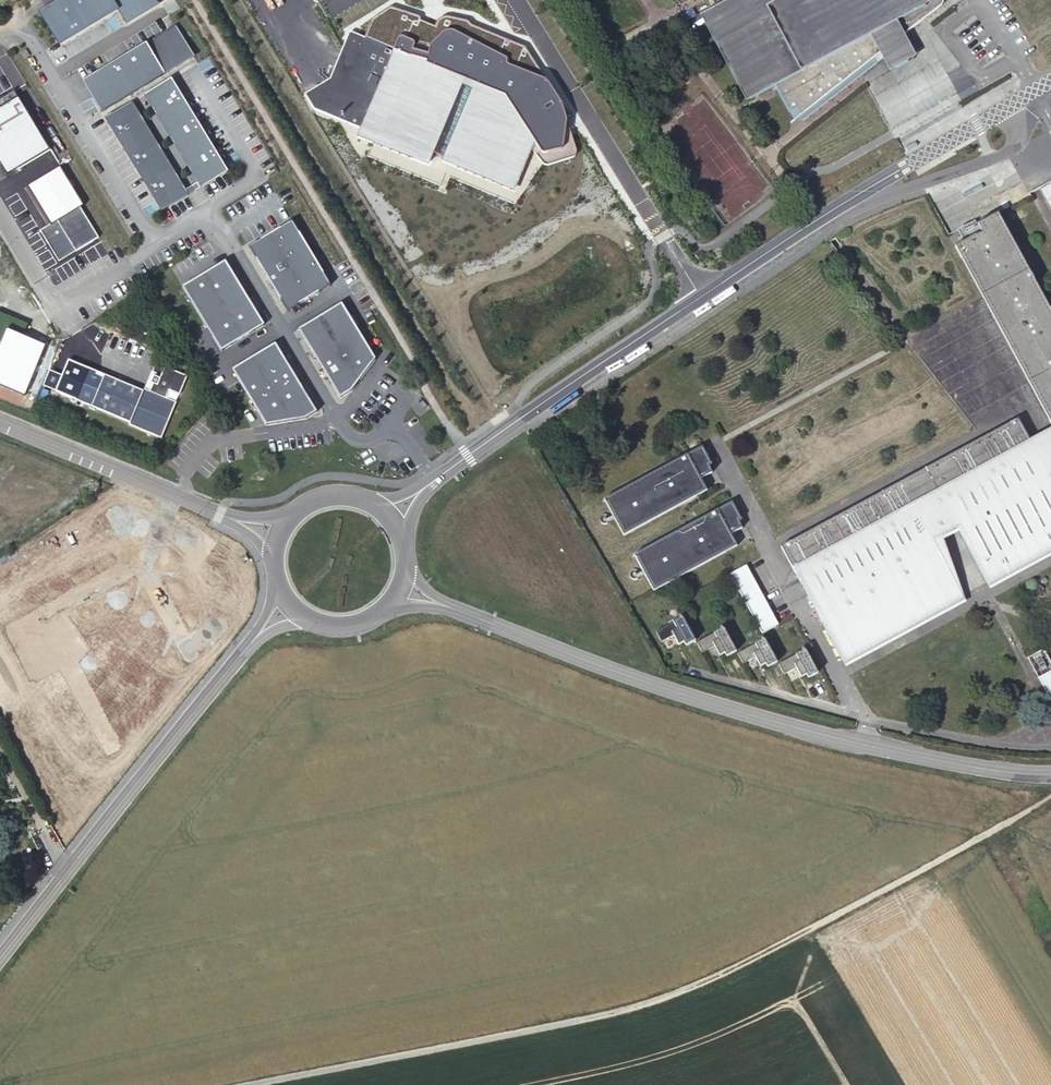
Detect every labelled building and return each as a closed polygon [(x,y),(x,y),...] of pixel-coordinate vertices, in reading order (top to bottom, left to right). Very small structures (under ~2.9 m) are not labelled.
[(44,10),(63,42),(119,8),(125,19),(150,5),(147,0),(61,0),(44,10)] [(701,15),(752,105),(771,94),(777,104),(783,100),(796,123),(796,124),(798,125),(801,124),(804,124),(809,122),(887,60),(895,71),(921,58),(909,34),(949,3),(950,2),(950,0),(783,0),(777,4),(775,0),(730,0),(701,15)] [(327,77),(300,92),(309,107),(356,128),(352,138),(367,144),(369,140),(405,155),(427,165),(430,157),(455,168),(508,192),(527,149),(531,155),(542,169),(545,171),(548,172),(572,165),(574,164),(576,161),(577,156),(563,109),(527,50),(474,26),(470,23),(469,21),(451,16),(447,16),(440,19),(437,22),(435,26),(421,20),(420,17),(420,15),(391,5),(370,16),(363,35),(350,30),(348,30),(347,31),(327,77)] [(103,113),(196,58),(177,26),(84,82),(103,113)] [(197,181),(202,189),(230,173),(173,79),(146,95),(197,181)] [(107,119),(164,211),(190,196),(133,103),(107,119)] [(369,140),(367,144),(402,160),(405,155),(369,140)] [(508,192),(455,168),(453,172),(512,198),(531,155),(527,149),(508,192)] [(60,174),(28,194),(50,232),(51,232),(57,228),(75,258),(76,259),(79,256),(98,245),(80,215),(83,213),(60,174)] [(194,176),(183,183),(189,194),(201,187),(194,176)] [(998,214),(978,225),(977,225),(982,233),(955,247),(983,299),(1050,424),(1050,313),(998,214)] [(292,221),(248,247),(288,311),(330,285),(292,221)] [(51,232),(50,232),(40,238),(48,251),(49,250),(59,267),(64,265),(75,258),(57,228),(51,232)] [(59,267),(49,250),(48,251),(58,270),(76,259),(75,258),(64,265),(59,267)] [(225,261),(183,287),(222,351),(264,325),(225,261)] [(341,304),(299,330),(340,398),(352,391),(375,359),(341,304)] [(275,344),(233,370),(267,425),(307,419),(317,412),(275,344)] [(150,392),(166,398),(169,391),(180,395),(187,376),(165,367),(160,378),(154,376),(153,377),(156,378),(154,382),(151,381),(151,383),(153,384),(150,392)] [(105,375),(89,369),(76,400),(91,407),(105,375)] [(105,375),(91,407),(130,423),(129,426),(161,439),(177,402),(166,398),(150,392),(144,389),(143,392),(105,375)] [(960,538),(986,582),(1050,547),(1050,479),(1031,442),(1018,418),(925,468),(906,479),(781,546),(842,660),(963,595),(948,543),(960,538)] [(1031,442),(1050,479),(1050,431),(1031,442)] [(707,490),(701,478),(712,472),(709,464),(712,463),(702,446),(604,499),(624,535),(697,496),(707,490)] [(737,545),(731,534),(742,528),(739,520),(741,519),(732,501),(634,554),(653,591),(726,551),(737,545)] [(1050,555),(1050,547),(986,582),(989,589),(1050,555)] [(761,633),(778,625),(746,565),(730,574),(761,633)] [(845,666),(965,601),(963,595),(842,660),(845,666)] [(686,645),(695,640),(682,617),(655,631),(661,642),(673,635),(678,645),(684,642),(686,645)] [(736,651),(723,627),(696,642),(702,653),(714,646),(719,655),(725,652),(726,656),(736,651)] [(777,662),(764,638),(737,653),(743,664),(755,657),(760,666),(765,663),(767,667),(777,662)] [(818,673),(805,649),(778,664),(783,674),(795,668),(801,678),(806,675),(808,678),(818,673)] [(1041,676),(1047,687),(1044,688),(1050,701),(1050,671),(1041,676)] [(1047,687),(1041,676),(1038,678),(1044,688),(1047,687)]
